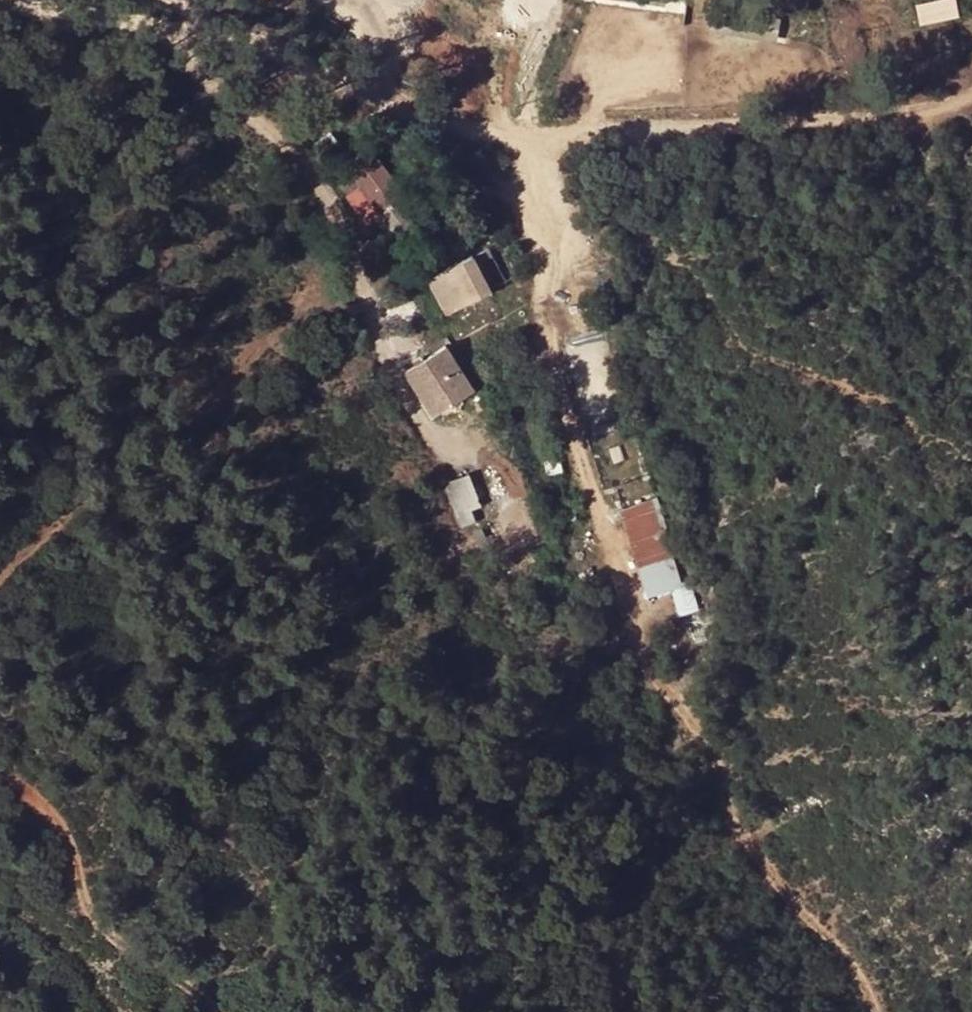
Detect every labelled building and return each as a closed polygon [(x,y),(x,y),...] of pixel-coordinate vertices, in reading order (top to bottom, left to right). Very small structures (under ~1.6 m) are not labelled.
[(684,8),(686,0),(631,0),(684,8)] [(928,25),(968,16),(964,0),(935,0),(923,3),(928,25)] [(386,199),(403,216),(381,238),(400,256),(427,243),(441,260),(468,238),(417,175),(386,199)] [(509,285),(479,302),(495,337),(528,320),(509,285)] [(506,356),(495,337),(458,354),(464,378),(506,356)] [(683,613),(703,607),(696,581),(686,584),(661,495),(627,505),(654,595),(676,589),(683,613)]
